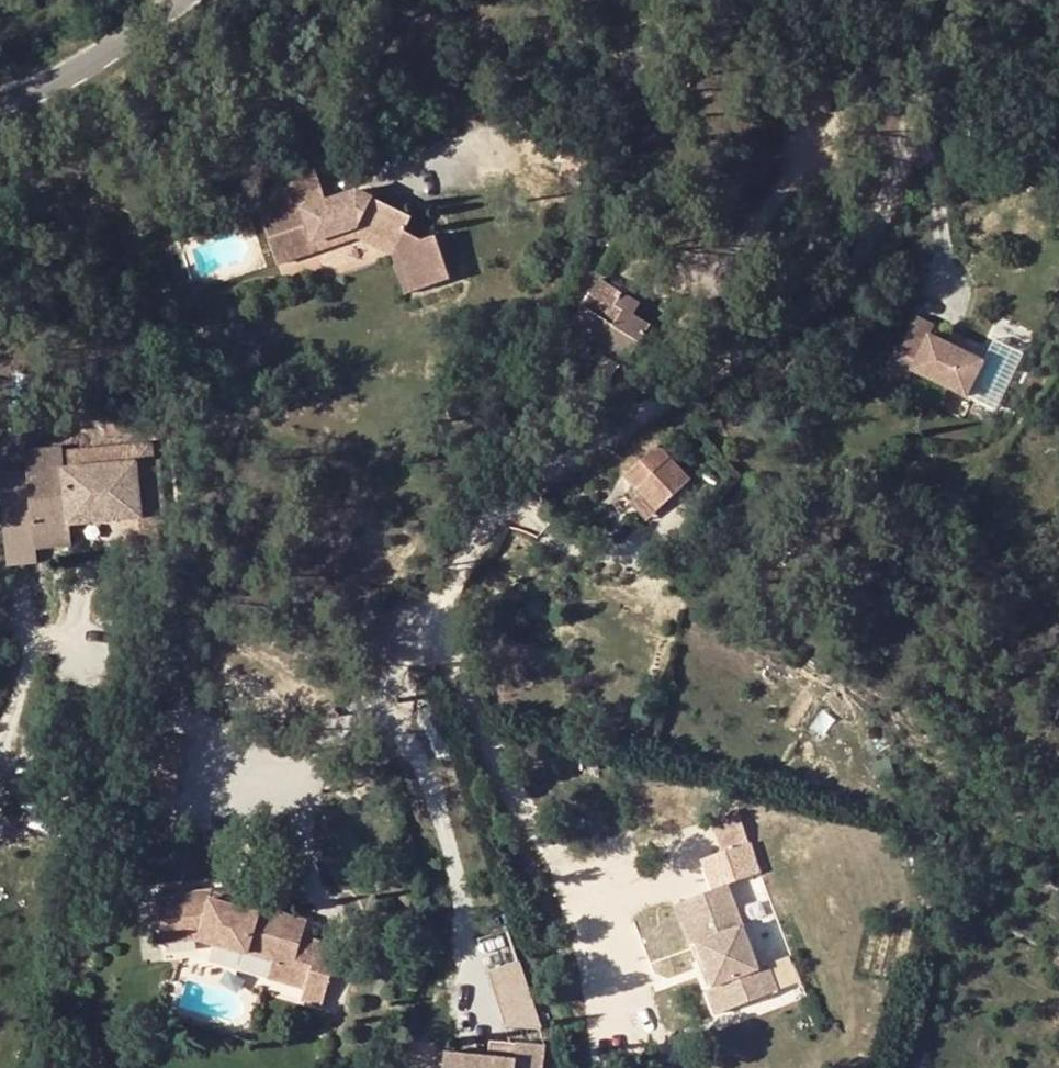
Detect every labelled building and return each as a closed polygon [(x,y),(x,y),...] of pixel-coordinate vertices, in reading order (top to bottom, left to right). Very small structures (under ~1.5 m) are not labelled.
[(357,230),(399,249),(401,245),(409,249),(403,251),(414,284),(446,272),(434,240),(421,244),(406,236),(414,220),(356,192),(328,198),(321,172),(292,180),(300,210),(310,207),(319,237),(357,230)] [(357,237),(397,255),(399,249),(357,230),(319,237),(322,247),(357,237)] [(571,329),(629,363),(650,327),(635,317),(641,308),(623,296),(617,308),(625,313),(616,329),(607,324),(584,310),(571,329)] [(625,313),(617,308),(607,324),(616,329),(625,313)] [(931,338),(936,330),(918,322),(901,357),(919,366),(915,374),(967,401),(986,367),(931,338)] [(629,363),(571,329),(567,336),(625,371),(629,363)] [(139,490),(157,489),(155,441),(76,443),(76,454),(64,454),(64,457),(138,455),(139,490)] [(29,474),(62,471),(61,450),(27,452),(29,474)] [(656,508),(686,481),(658,452),(629,478),(656,508)] [(139,521),(135,464),(62,471),(29,474),(31,504),(33,551),(69,548),(68,527),(139,521)] [(31,504),(29,474),(1,477),(4,505),(31,504)] [(31,504),(4,505),(8,566),(34,566),(33,551),(31,504)] [(747,844),(736,816),(713,826),(725,853),(747,844)] [(745,852),(703,868),(713,895),(727,889),(756,878),(745,852)] [(313,962),(317,938),(300,934),(304,918),(283,912),(286,901),(262,895),(259,908),(231,901),(209,895),(211,887),(159,892),(163,937),(199,934),(274,952),(313,962)] [(209,895),(231,901),(232,891),(211,887),(209,895)] [(713,895),(678,910),(685,929),(734,907),(727,889),(713,895)] [(705,943),(743,929),(734,907),(685,929),(693,948),(705,943)] [(754,973),(759,971),(743,929),(705,943),(721,985),(708,989),(719,1018),(764,999),(754,973)] [(325,1000),(339,944),(317,938),(313,962),(307,985),(305,995),(325,1000)] [(705,943),(693,948),(708,989),(721,985),(705,943)] [(313,962),(274,952),(269,975),(307,985),(313,962)] [(506,1030),(539,1023),(525,958),(492,965),(506,1030)] [(767,968),(759,971),(754,973),(764,999),(776,995),(767,968)] [(542,1049),(486,1043),(485,1052),(444,1049),(442,1067),(539,1067),(542,1049)]
